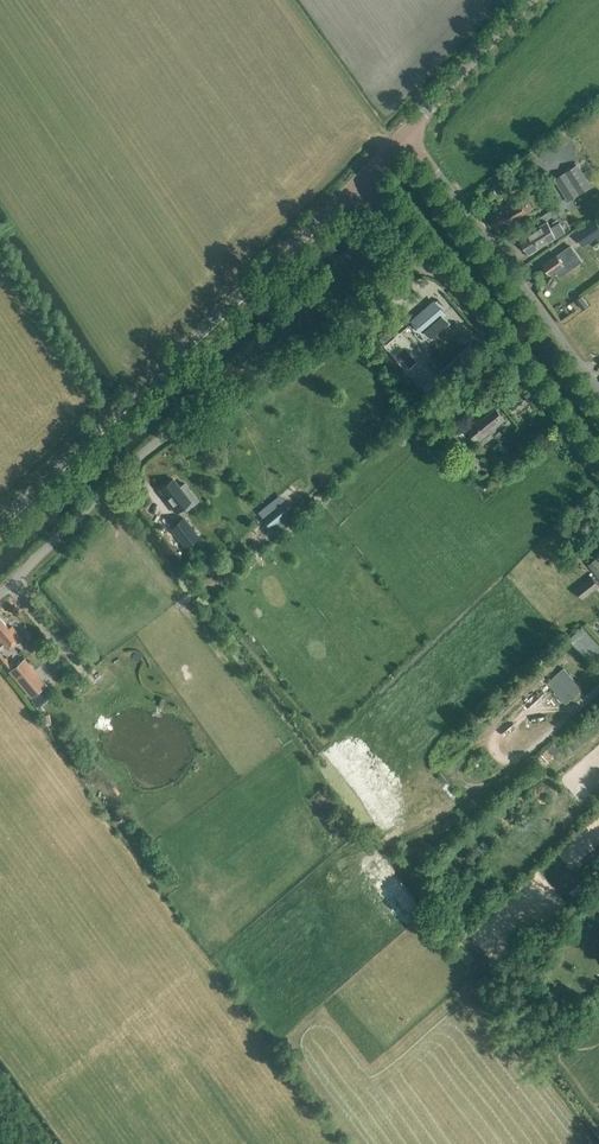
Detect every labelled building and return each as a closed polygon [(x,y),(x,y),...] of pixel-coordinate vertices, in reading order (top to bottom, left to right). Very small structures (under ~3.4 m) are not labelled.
[(555,179),(568,201),(591,186),(578,165),(555,179)] [(511,227),(534,213),(523,195),(489,214),(497,229),(508,222),(511,227)] [(583,245),(598,234),(598,226),(594,220),(575,233),(583,245)] [(529,254),(556,237),(547,222),(519,239),(529,254)] [(581,261),(570,246),(557,256),(557,255),(543,265),(549,274),(555,270),(560,277),(581,261)] [(598,301),(598,298),(593,289),(587,294),(594,304),(598,301)] [(583,309),(588,305),(581,296),(576,300),(583,309)] [(423,333),(426,331),(432,338),(447,325),(441,317),(445,314),(435,302),(413,322),(423,333)] [(461,365),(455,358),(423,387),(429,393),(461,365)] [(478,442),(505,420),(496,409),(484,418),(482,416),(467,428),(478,442)] [(450,443),(465,430),(455,419),(441,431),(450,443)] [(502,441),(505,439),(500,432),(495,436),(500,443),(496,447),(508,463),(515,457),(502,441)] [(173,479),(160,489),(167,498),(165,499),(176,513),(185,505),(187,508),(197,500),(184,484),(181,486),(179,488),(173,479)] [(209,518),(216,512),(213,507),(204,496),(196,502),(209,518)] [(185,517),(201,538),(213,530),(197,508),(185,517)] [(186,547),(198,537),(183,518),(170,527),(186,547)] [(239,535),(249,548),(269,532),(259,519),(239,535)] [(598,557),(588,565),(598,578),(598,557)] [(598,587),(598,585),(592,576),(575,590),(582,600),(598,587)] [(4,645),(8,650),(21,639),(12,627),(9,629),(0,619),(0,649),(4,645)] [(568,639),(588,663),(595,657),(598,654),(598,647),(582,628),(569,638),(568,639)] [(0,653),(0,662),(29,698),(31,696),(37,704),(49,693),(43,686),(46,684),(24,658),(14,667),(6,659),(0,653)] [(582,689),(563,668),(548,682),(566,703),(582,689)] [(50,702),(56,706),(63,695),(57,692),(50,702)] [(541,730),(547,716),(535,711),(529,724),(541,730)] [(446,782),(435,789),(440,796),(451,789),(446,782)] [(345,827),(358,820),(352,810),(339,817),(345,827)] [(403,840),(398,844),(407,855),(412,851),(403,840)] [(579,885),(570,893),(574,899),(584,890),(579,885)]
